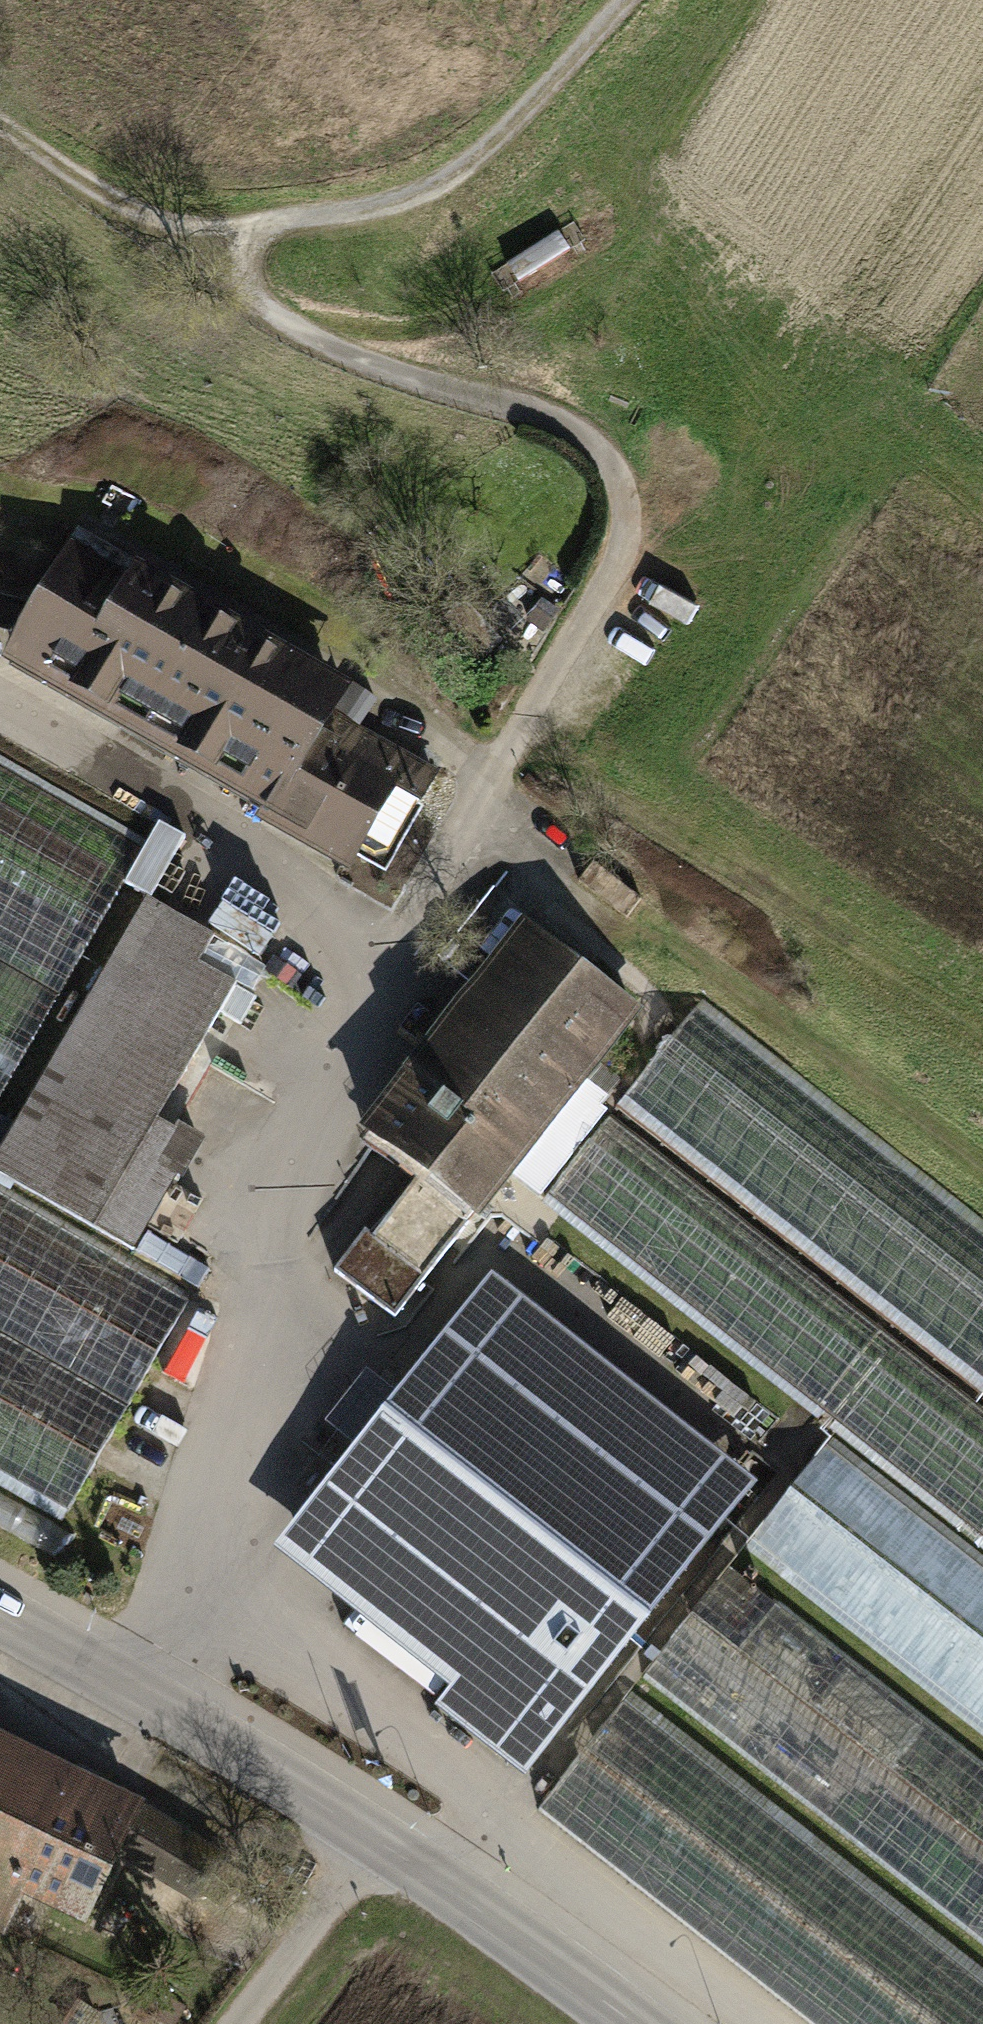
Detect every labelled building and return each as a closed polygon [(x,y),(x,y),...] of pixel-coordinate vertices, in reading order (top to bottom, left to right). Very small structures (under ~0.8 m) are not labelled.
[(78,544),(14,657),(274,804),(327,711),(338,691),(78,544)] [(435,772),(327,711),(274,804),(270,811),(378,872),(435,772)] [(146,847),(0,763),(0,1101),(146,847)] [(146,894),(0,1148),(0,1175),(134,1252),(200,1136),(163,1115),(239,983),(201,961),(217,934),(146,894)] [(525,925),(368,1129),(423,1172),(373,1237),(364,1230),(332,1272),(394,1320),(507,1173),(540,1198),(607,1110),(600,1105),(611,1091),(585,1071),(634,1008),(525,925)] [(619,1105),(982,1391),(982,1229),(698,1005),(619,1105)] [(544,1201),(982,1546),(982,1407),(611,1116),(544,1201)] [(0,1193),(0,1474),(65,1512),(187,1301),(0,1193)] [(731,1487),(492,1298),(297,1544),(536,1733),(731,1487)] [(831,1440),(746,1548),(982,1735),(982,1559),(831,1440)] [(737,1563),(646,1680),(982,1944),(982,1756),(737,1563)] [(631,1693),(543,1804),(820,2023),(982,2023),(982,1971),(631,1693)] [(0,1751),(0,1890),(35,1908),(48,1882),(116,1916),(145,1859),(217,1895),(250,1829),(19,1713),(0,1751)]
